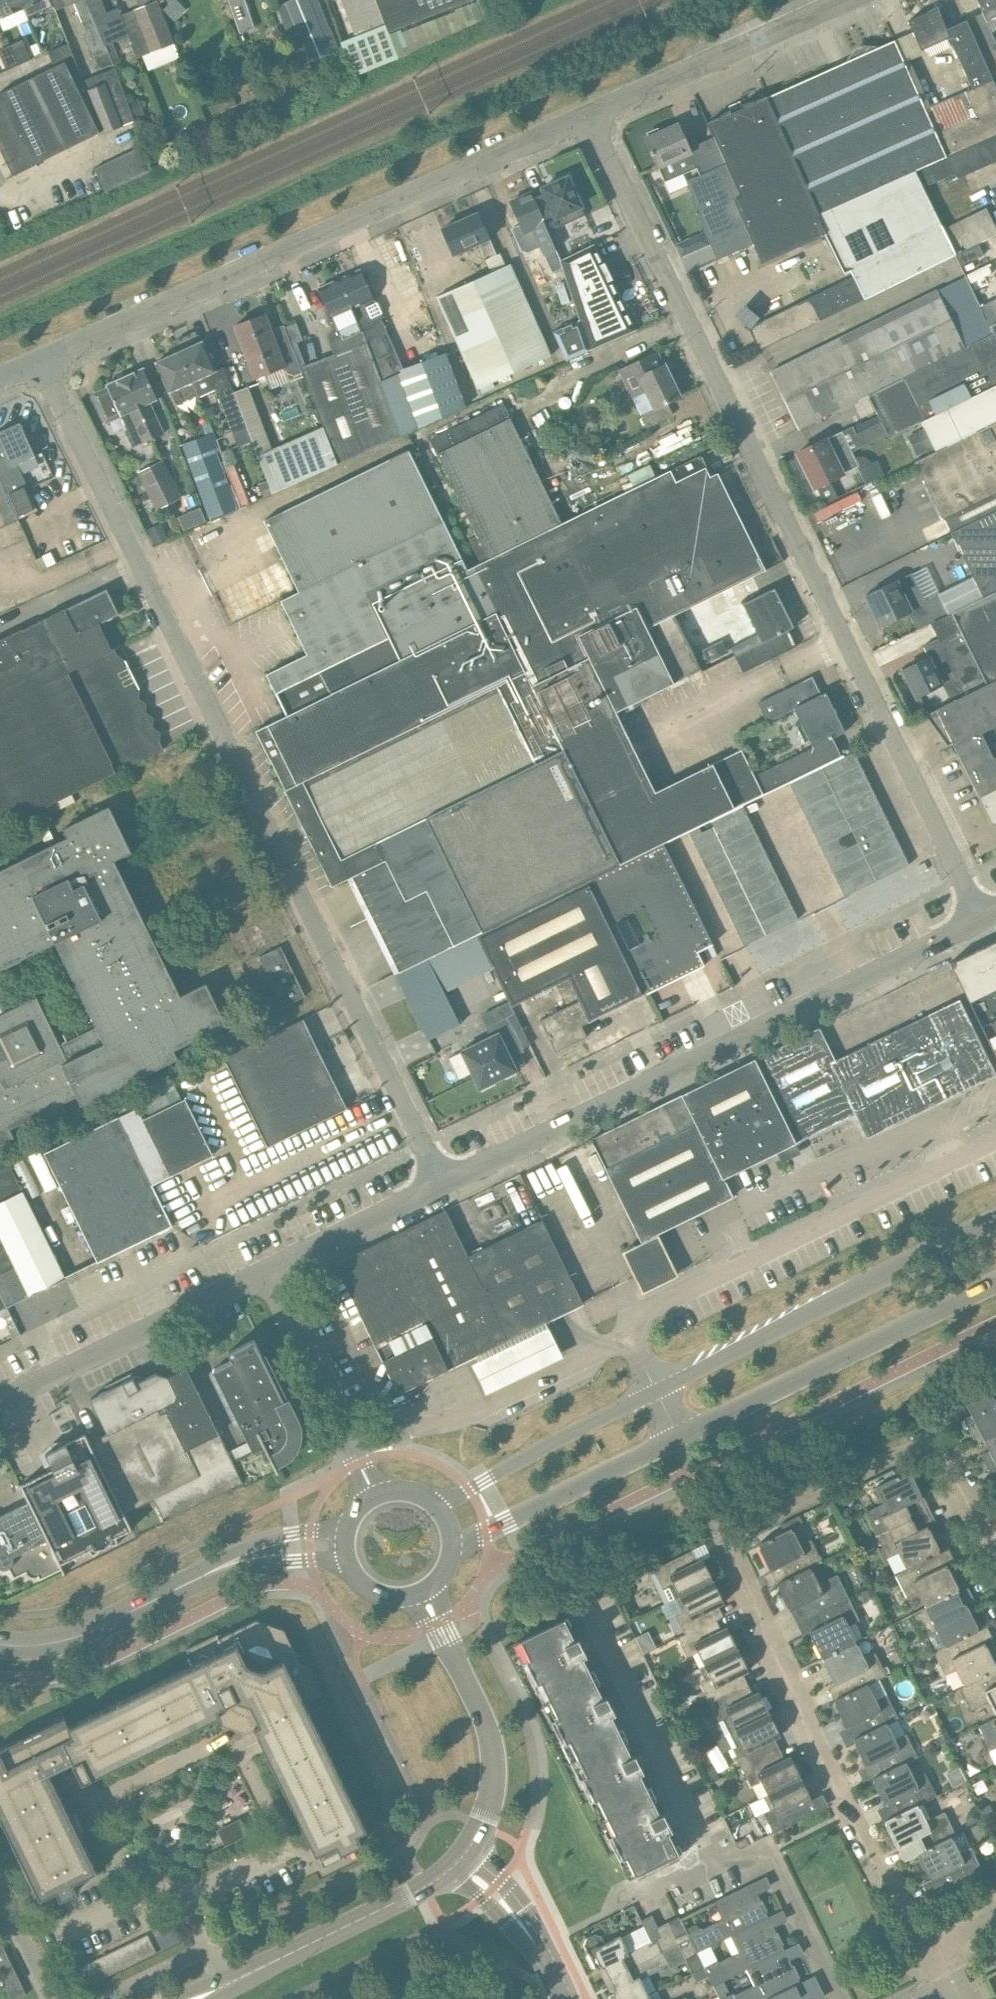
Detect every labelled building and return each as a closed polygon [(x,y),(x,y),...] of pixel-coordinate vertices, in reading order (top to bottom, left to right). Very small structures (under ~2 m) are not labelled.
[(20,0),(0,0),(0,19),(24,9),(20,0)] [(24,9),(28,18),(55,6),(53,0),(20,0),(24,9)] [(88,0),(65,0),(67,6),(77,2),(83,14),(80,15),(86,30),(84,36),(93,59),(95,58),(99,67),(103,68),(111,65),(105,48),(104,46),(100,31),(88,0)] [(121,13),(118,7),(106,12),(101,0),(88,0),(93,13),(100,31),(104,46),(129,36),(121,13)] [(134,10),(151,53),(174,43),(157,0),(140,7),(134,10)] [(177,0),(174,0),(164,9),(174,21),(186,10),(177,0)] [(241,33),(256,28),(246,0),(229,0),(241,33)] [(277,8),(299,64),(339,49),(320,0),(296,0),(277,8)] [(374,0),(341,0),(355,35),(384,24),(374,0)] [(384,24),(385,27),(455,0),(374,0),(384,24)] [(987,22),(995,17),(995,0),(977,0),(987,22)] [(949,39),(953,49),(954,48),(949,38),(950,37),(947,29),(937,8),(908,21),(921,51),(949,39)] [(982,56),(972,32),(966,20),(947,29),(950,37),(949,38),(954,48),(953,49),(971,89),(965,92),(976,116),(936,134),(947,157),(995,135),(995,89),(982,56)] [(988,25),(972,32),(982,56),(995,89),(995,45),(988,25)] [(278,27),(266,38),(275,48),(287,37),(278,27)] [(24,39),(10,45),(19,65),(33,59),(24,39)] [(915,171),(947,157),(936,134),(895,40),(767,97),(820,214),(856,198),(915,171)] [(54,67),(73,58),(68,44),(48,53),(54,67)] [(10,45),(0,50),(9,70),(19,65),(10,45)] [(4,108),(10,120),(15,131),(21,142),(26,153),(33,166),(102,131),(73,58),(54,67),(0,94),(0,100),(4,108)] [(104,132),(134,120),(113,69),(83,80),(104,132)] [(708,123),(727,165),(742,197),(734,200),(753,244),(820,214),(767,97),(708,123)] [(144,116),(138,99),(128,102),(134,120),(144,116)] [(10,120),(4,108),(0,110),(0,124),(10,120)] [(10,120),(0,124),(0,138),(15,131),(10,120)] [(691,153),(678,124),(645,138),(665,182),(697,168),(691,153)] [(15,131),(0,138),(0,149),(1,151),(21,142),(15,131)] [(947,157),(956,179),(995,161),(995,135),(947,157)] [(21,142),(1,151),(7,163),(26,153),(21,142)] [(96,169),(106,191),(151,171),(143,145),(96,169)] [(13,176),(33,166),(26,153),(7,163),(13,176)] [(947,157),(915,171),(923,188),(944,178),(947,183),(956,179),(947,157)] [(742,197),(727,165),(687,183),(701,215),(698,216),(717,259),(753,244),(734,200),(742,197)] [(856,198),(820,214),(753,244),(761,262),(825,234),(844,273),(851,270),(854,277),(750,328),(761,350),(923,270),(956,255),(949,242),(943,229),(923,188),(915,171),(856,198)] [(532,196),(548,232),(585,215),(568,177),(543,188),(544,191),(532,196)] [(548,232),(532,196),(531,193),(511,202),(525,232),(534,228),(547,259),(558,255),(558,254),(548,232)] [(943,229),(949,242),(956,255),(995,235),(995,202),(943,229)] [(497,255),(478,213),(442,229),(454,255),(479,244),(486,260),(497,255)] [(697,234),(677,250),(687,262),(707,246),(697,234)] [(958,255),(963,265),(985,255),(980,244),(958,255)] [(580,320),(590,350),(636,331),(611,280),(612,279),(604,263),(603,264),(594,245),(566,258),(560,261),(569,286),(580,320)] [(994,334),(990,327),(980,306),(956,255),(923,271),(933,292),(771,371),(799,429),(868,395),(869,396),(905,378),(994,334)] [(552,354),(512,263),(438,296),(479,386),(552,354)] [(360,270),(341,278),(366,335),(382,381),(401,437),(467,403),(462,390),(447,351),(405,370),(382,318),(382,313),(383,312),(378,302),(373,300),(360,270)] [(325,427),(339,464),(401,437),(382,381),(366,335),(341,278),(320,288),(329,308),(324,310),(332,328),(326,335),(334,354),(302,366),(325,427)] [(980,306),(990,327),(995,324),(995,299),(980,306)] [(302,373),(303,373),(285,325),(272,329),(266,314),(235,326),(242,345),(254,377),(285,366),(287,372),(295,376),(302,373)] [(555,331),(569,360),(590,350),(580,320),(555,331)] [(995,421),(995,338),(994,334),(905,378),(869,396),(881,421),(880,422),(887,435),(888,435),(889,438),(921,423),(924,428),(907,437),(917,456),(926,451),(928,455),(995,421)] [(193,382),(200,397),(215,390),(232,433),(248,427),(234,392),(232,385),(227,372),(225,367),(217,370),(203,341),(181,351),(195,381),(193,382)] [(195,381),(181,351),(156,363),(175,406),(198,395),(199,397),(200,397),(193,382),(195,381)] [(664,365),(657,352),(620,370),(634,397),(646,391),(655,409),(642,415),(648,427),(673,414),(667,402),(681,396),(665,364),(664,365)] [(127,376),(154,438),(164,433),(150,402),(158,399),(144,368),(127,376)] [(154,438),(127,376),(107,385),(108,387),(93,394),(106,423),(121,416),(127,430),(135,426),(142,443),(154,438)] [(339,464),(325,427),(274,450),(249,386),(234,392),(248,427),(274,493),(339,464)] [(476,566),(563,523),(504,403),(430,439),(477,535),(470,538),(469,539),(480,562),(488,558),(489,559),(476,565),(476,566)] [(860,488),(895,560),(952,533),(995,511),(995,421),(928,455),(860,488)] [(17,520),(37,511),(17,464),(35,456),(20,422),(0,431),(0,445),(2,451),(0,452),(0,480),(17,520)] [(798,454),(797,455),(795,459),(801,470),(805,471),(807,471),(815,488),(816,487),(824,503),(838,496),(830,480),(858,467),(865,483),(884,474),(877,460),(871,463),(870,461),(868,459),(866,458),(864,457),(862,456),(859,456),(857,457),(855,458),(842,431),(798,452),(798,454)] [(212,521),(242,507),(214,432),(182,444),(209,517),(210,517),(212,521)] [(289,599),(447,521),(406,438),(267,506),(302,576),(282,586),(289,599)] [(476,566),(470,569),(447,521),(289,599),(309,640),(272,658),(291,698),(257,714),(263,727),(257,730),(332,886),(384,861),(402,898),(424,887),(453,945),(476,934),(476,936),(591,879),(620,865),(663,843),(710,820),(721,815),(742,804),(743,804),(764,794),(755,775),(742,748),(656,790),(616,710),(701,669),(675,615),(707,599),(752,577),(766,570),(741,520),(705,538),(676,482),(706,467),(701,455),(563,523),(476,566)] [(170,504),(163,484),(172,480),(164,461),(139,472),(157,511),(170,504)] [(237,464),(228,468),(242,505),(252,502),(237,464)] [(17,520),(0,480),(0,528),(17,520)] [(181,499),(172,480),(163,484),(170,504),(174,512),(184,508),(180,500),(181,499)] [(268,480),(258,483),(264,497),(273,493),(268,480)] [(201,507),(178,516),(184,530),(207,521),(201,507)] [(952,533),(983,597),(995,590),(995,511),(952,533)] [(149,533),(154,544),(168,538),(163,527),(149,533)] [(56,562),(51,552),(43,555),(48,566),(56,562)] [(924,603),(910,575),(868,596),(882,624),(910,611),(918,629),(947,615),(938,597),(924,603)] [(111,694),(1,748),(20,788),(118,740),(124,752),(164,733),(160,725),(173,719),(150,674),(128,629),(103,577),(63,596),(89,648),(102,676),(111,694)] [(761,594),(752,577),(707,599),(716,618),(743,605),(761,641),(735,655),(743,672),(772,658),(796,646),(788,630),(794,627),(775,588),(761,594)] [(986,684),(995,679),(995,590),(983,597),(952,612),(956,622),(959,629),(986,684)] [(951,701),(986,684),(959,629),(923,645),(929,657),(903,669),(917,696),(943,684),(951,701)] [(694,653),(700,665),(727,652),(721,639),(694,653)] [(950,738),(993,824),(995,822),(995,756),(994,757),(982,733),(995,726),(995,679),(986,684),(951,701),(936,709),(925,715),(945,740),(950,738)] [(794,708),(812,698),(803,680),(758,702),(767,721),(794,708)] [(826,692),(812,698),(794,708),(813,747),(833,737),(845,731),(826,692)] [(764,794),(786,783),(842,755),(833,737),(813,747),(755,775),(764,794)] [(844,756),(822,767),(828,779),(860,763),(857,757),(854,751),(844,756)] [(860,763),(828,779),(834,792),(866,776),(860,763)] [(822,767),(789,782),(795,795),(828,779),(822,767)] [(866,776),(834,792),(840,804),(872,788),(866,776)] [(828,779),(795,795),(801,807),(834,792),(828,779)] [(872,788),(840,804),(846,817),(878,801),(872,788)] [(834,792),(801,807),(807,820),(840,804),(834,792)] [(878,801),(846,817),(852,829),(885,813),(878,801)] [(721,815),(710,820),(712,825),(716,834),(749,818),(743,805),(743,804),(742,804),(721,815)] [(840,804),(807,820),(814,832),(846,817),(840,804)] [(29,945),(31,944),(30,942),(16,915),(107,870),(134,926),(129,928),(127,929),(128,930),(138,950),(137,950),(138,952),(140,951),(140,950),(198,922),(200,921),(199,920),(157,833),(156,831),(155,830),(154,828),(145,810),(145,808),(143,809),(0,879),(0,959),(29,945)] [(885,813),(852,829),(858,842),(891,826),(885,813)] [(846,817),(814,832),(820,845),(852,829),(846,817)] [(749,818),(716,834),(718,837),(722,846),(755,830),(749,818)] [(712,825),(691,835),(692,837),(697,848),(718,837),(716,834),(712,825)] [(891,826),(858,842),(864,854),(897,838),(891,826)] [(852,829),(820,845),(826,857),(858,842),(852,829)] [(755,830),(722,846),(723,848),(729,859),(761,843),(755,830)] [(718,837),(697,848),(702,858),(723,848),(722,846),(718,837)] [(897,838),(864,854),(870,867),(903,851),(897,838)] [(858,842),(826,857),(832,870),(864,854),(858,842)] [(620,865),(591,879),(648,993),(704,965),(697,951),(713,944),(663,843),(620,865)] [(761,843),(729,859),(734,869),(735,871),(768,855),(761,843)] [(723,848),(702,858),(707,869),(729,859),(723,848)] [(903,851),(870,867),(877,880),(909,864),(903,851)] [(864,854),(832,870),(838,882),(870,867),(864,854)] [(768,855),(735,871),(739,880),(741,884),(774,868),(768,855)] [(729,859),(707,869),(713,880),(734,869),(729,859)] [(870,867),(838,882),(845,896),(877,880),(870,867)] [(774,868),(741,884),(744,891),(747,896),(780,880),(774,868)] [(734,869),(713,880),(718,891),(739,880),(735,871),(734,869)] [(648,993),(591,879),(476,936),(512,1007),(513,1006),(525,1001),(558,985),(571,978),(592,1020),(648,993)] [(739,880),(718,891),(723,901),(744,891),(741,884),(739,880)] [(780,880),(747,896),(750,902),(753,909),(786,893),(780,880)] [(744,891),(723,901),(728,912),(750,902),(747,896),(744,891)] [(786,893),(753,909),(755,912),(759,921),(792,905),(786,893)] [(750,902),(728,912),(734,923),(755,912),(753,909),(750,902)] [(792,905),(759,921),(760,923),(766,935),(799,919),(792,905)] [(755,912),(734,923),(739,933),(760,923),(759,921),(755,912)] [(760,923),(739,933),(745,945),(766,935),(760,923)] [(32,1102),(31,1102),(32,1104),(34,1103),(34,1102),(267,989),(269,988),(268,986),(267,986),(258,968),(259,968),(258,966),(257,965),(256,963),(242,935),(243,934),(242,933),(240,933),(240,934),(182,962),(180,963),(181,965),(181,964),(185,973),(42,1043),(29,1015),(28,1013),(27,1014),(0,1027),(0,1037),(32,1102)] [(950,962),(995,1056),(995,940),(950,962)] [(305,996),(281,946),(260,957),(284,1006),(305,996)] [(459,1024),(427,959),(397,974),(429,1039),(459,1024)] [(582,1025),(592,1020),(571,978),(558,985),(568,1006),(540,1019),(556,1051),(587,1036),(582,1025)] [(995,1074),(960,1000),(836,1060),(820,1027),(591,1139),(641,1242),(734,1197),(724,1177),(856,1113),(867,1137),(995,1074)] [(513,1006),(519,1018),(525,1015),(528,1007),(525,1001),(513,1006)] [(522,1045),(508,1016),(486,1026),(491,1036),(462,1051),(480,1088),(517,1070),(508,1052),(522,1045)] [(348,1109),(304,1019),(225,1058),(269,1148),(348,1109)] [(119,1116),(152,1185),(213,1155),(186,1099),(143,1120),(136,1107),(119,1116)] [(152,1185),(119,1116),(44,1152),(98,1262),(141,1241),(143,1244),(174,1229),(152,1185)] [(0,1167),(0,1295),(6,1307),(65,1278),(9,1163),(0,1167)] [(382,1343),(376,1346),(398,1393),(583,1303),(570,1276),(542,1220),(468,1256),(446,1210),(342,1260),(382,1343)] [(16,1326),(9,1329),(13,1338),(20,1335),(16,1326)] [(550,1336),(472,1374),(487,1405),(565,1367),(550,1336)] [(288,1407),(254,1338),(228,1351),(228,1353),(229,1352),(232,1359),(213,1368),(253,1452),(256,1451),(256,1450),(265,1445),(277,1470),(279,1469),(272,1455),(279,1452),(284,1449),(285,1447),(286,1446),(287,1444),(289,1443),(289,1441),(290,1439),(291,1437),(291,1435),(291,1433),(291,1431),(291,1429),(291,1427),(289,1421),(283,1410),(288,1407)] [(187,1368),(169,1377),(156,1372),(146,1377),(145,1381),(137,1385),(133,1377),(123,1382),(125,1388),(111,1395),(108,1389),(90,1398),(107,1433),(90,1442),(125,1513),(154,1499),(165,1521),(243,1482),(187,1368)] [(985,1440),(995,1435),(995,1389),(967,1403),(972,1414),(964,1418),(977,1444),(985,1440)] [(85,1433),(46,1453),(53,1468),(21,1484),(26,1495),(60,1564),(89,1550),(94,1556),(97,1552),(104,1546),(118,1544),(117,1536),(132,1529),(125,1513),(90,1442),(85,1433)] [(995,1479),(995,1435),(985,1440),(989,1450),(982,1454),(994,1480),(995,1479)] [(865,1512),(876,1535),(911,1518),(905,1505),(922,1497),(909,1470),(876,1486),(884,1503),(865,1512)] [(60,1564),(26,1495),(25,1495),(29,1503),(0,1517),(0,1567),(1,1568),(2,1568),(4,1569),(5,1569),(7,1569),(9,1568),(14,1578),(27,1572),(28,1573),(29,1574),(30,1575),(32,1576),(34,1576),(35,1576),(38,1576),(40,1579),(61,1569),(64,1574),(65,1574),(60,1564)] [(784,1531),(791,1528),(802,1522),(799,1516),(781,1524),(784,1531)] [(911,1518),(876,1535),(888,1558),(899,1552),(907,1568),(940,1552),(927,1525),(917,1530),(911,1518)] [(777,1583),(822,1561),(811,1539),(799,1545),(791,1528),(784,1531),(758,1544),(772,1571),(781,1566),(787,1578),(777,1583)] [(857,1545),(862,1555),(873,1549),(868,1540),(857,1545)] [(676,1599),(714,1580),(703,1559),(693,1563),(688,1552),(653,1569),(663,1588),(669,1585),(676,1599)] [(907,1568),(895,1574),(907,1597),(919,1591),(926,1607),(927,1607),(959,1591),(946,1564),(936,1569),(930,1557),(940,1552),(907,1568)] [(822,1561),(777,1583),(790,1610),(808,1601),(814,1614),(849,1597),(838,1575),(819,1584),(811,1568),(823,1562),(822,1561)] [(677,1635),(678,1637),(719,1617),(714,1607),(724,1602),(714,1580),(676,1599),(682,1612),(675,1615),(683,1632),(677,1635)] [(861,1592),(865,1601),(876,1596),(872,1587),(861,1592)] [(963,1605),(956,1592),(949,1596),(927,1607),(926,1607),(914,1613),(926,1636),(938,1630),(945,1646),(946,1646),(968,1635),(978,1630),(965,1603),(963,1605)] [(810,1631),(823,1658),(856,1642),(848,1626),(860,1620),(849,1597),(814,1614),(820,1626),(810,1631)] [(719,1617),(678,1637),(687,1655),(693,1653),(700,1666),(738,1647),(728,1627),(718,1632),(713,1622),(720,1618),(719,1617)] [(41,1728),(66,1778),(72,1775),(75,1781),(85,1776),(87,1780),(93,1776),(221,1714),(218,1709),(225,1705),(229,1712),(249,1719),(256,1716),(259,1723),(254,1725),(324,1868),(345,1858),(342,1852),(362,1842),(358,1833),(367,1829),(306,1703),(321,1695),(306,1664),(302,1666),(284,1629),(256,1619),(219,1638),(217,1634),(186,1649),(194,1665),(69,1726),(65,1717),(41,1728)] [(550,1699),(593,1678),(584,1658),(587,1656),(587,1655),(593,1651),(588,1641),(581,1644),(578,1638),(575,1640),(564,1619),(521,1640),(530,1658),(526,1660),(538,1684),(542,1682),(550,1699)] [(945,1646),(934,1652),(945,1675),(957,1669),(965,1685),(995,1669),(995,1666),(984,1642),(974,1647),(969,1635),(979,1630),(978,1630),(946,1646),(945,1646)] [(856,1642),(823,1658),(836,1685),(846,1680),(852,1692),(835,1700),(868,1684),(868,1685),(887,1675),(876,1652),(864,1658),(856,1642)] [(738,1647),(700,1666),(706,1679),(700,1682),(710,1701),(744,1685),(739,1675),(749,1670),(738,1647)] [(921,1658),(910,1663),(915,1673),(926,1669),(921,1658)] [(991,1720),(995,1718),(995,1673),(995,1671),(995,1670),(995,1669),(965,1685),(960,1687),(973,1713),(977,1713),(985,1709),(991,1720)] [(578,1757),(622,1736),(612,1716),(616,1714),(615,1713),(622,1710),(616,1699),(610,1702),(607,1696),(603,1698),(593,1678),(550,1699),(558,1716),(555,1718),(567,1742),(570,1740),(578,1757)] [(854,1739),(887,1723),(887,1724),(899,1718),(888,1695),(876,1700),(868,1685),(868,1684),(835,1700),(848,1727),(858,1722),(864,1734),(854,1739)] [(749,1696),(744,1685),(710,1701),(719,1720),(724,1718),(731,1730),(762,1715),(769,1712),(759,1691),(749,1696)] [(775,1750),(770,1740),(780,1735),(769,1712),(762,1715),(731,1730),(738,1745),(732,1748),(741,1767),(775,1750)] [(991,1720),(979,1726),(990,1749),(995,1747),(995,1718),(991,1720)] [(895,1739),(887,1724),(887,1723),(854,1739),(867,1766),(877,1761),(883,1773),(873,1778),(906,1762),(906,1763),(918,1757),(907,1733),(895,1739)] [(66,1778),(41,1728),(0,1748),(0,1816),(40,1899),(57,1891),(61,1899),(78,1891),(73,1882),(97,1871),(55,1783),(66,1778)] [(948,1731),(938,1736),(942,1744),(952,1739),(948,1731)] [(599,1798),(607,1815),(650,1794),(640,1774),(644,1772),(644,1771),(650,1768),(645,1757),(638,1760),(635,1754),(632,1756),(622,1736),(578,1757),(587,1774),(583,1776),(595,1800),(599,1798)] [(756,1782),(762,1795),(801,1777),(791,1756),(781,1761),(775,1750),(741,1767),(750,1785),(756,1782)] [(906,1762),(873,1778),(886,1805),(896,1800),(902,1812),(885,1820),(885,1821),(919,1804),(925,1801),(925,1802),(937,1796),(926,1772),(914,1778),(906,1763),(906,1762)] [(714,1765),(704,1769),(709,1781),(720,1776),(714,1765)] [(801,1777),(762,1795),(769,1809),(763,1811),(774,1832),(808,1816),(802,1804),(812,1799),(801,1777)] [(650,1794),(607,1815),(615,1832),(612,1834),(632,1876),(690,1848),(673,1815),(666,1818),(664,1813),(660,1814),(650,1794)] [(919,1804),(885,1821),(898,1847),(904,1860),(952,1837),(956,1835),(945,1811),(927,1820),(919,1804)] [(989,1804),(979,1809),(984,1820),(995,1815),(989,1804)] [(981,1819),(976,1808),(969,1811),(966,1819),(970,1826),(981,1819)] [(749,1844),(746,1837),(735,1843),(737,1847),(741,1848),(749,1844)] [(904,1860),(919,1853),(938,1892),(956,1883),(982,1870),(983,1870),(974,1852),(971,1847),(959,1853),(952,1837),(904,1860)] [(697,1952),(733,1935),(764,1920),(769,1918),(761,1901),(756,1904),(747,1886),(718,1900),(726,1916),(702,1928),(701,1926),(687,1932),(697,1952)] [(168,1907),(162,1910),(147,1918),(162,1949),(183,1939),(168,1907)] [(643,1924),(605,1943),(602,1936),(596,1934),(586,1939),(584,1945),(595,1967),(601,1964),(605,1971),(600,1973),(604,1980),(662,1952),(656,1939),(663,1936),(658,1927),(652,1914),(641,1920),(643,1924)] [(764,1920),(733,1935),(740,1951),(718,1962),(717,1959),(703,1966),(704,1967),(713,1986),(749,1969),(780,1954),(785,1951),(777,1935),(772,1937),(764,1920)] [(658,1927),(663,1936),(656,1939),(662,1952),(604,1980),(607,1987),(611,1985),(615,1992),(608,1995),(611,1998),(635,1998),(647,1993),(639,1976),(667,1963),(669,1967),(686,1959),(692,1971),(693,1971),(675,1935),(668,1921),(658,1927)] [(704,1967),(703,1966),(697,1952),(687,1932),(686,1930),(675,1935),(693,1971),(692,1971),(693,1973),(704,1967)] [(128,1944),(69,1972),(78,1990),(156,1952),(148,1934),(130,1943),(128,1944)] [(0,1972),(13,1966),(0,1939),(0,1971),(0,1972)] [(749,1969),(756,1983),(733,1994),(732,1991),(719,1998),(720,1998),(771,1998),(796,1987),(802,1984),(794,1968),(788,1971),(780,1954),(749,1969)] [(13,1966),(0,1972),(7,1986),(0,1990),(0,1996),(1,1998),(15,1998),(26,1994),(13,1966)] [(796,1987),(771,1998),(802,1998),(796,1987)] [(458,1998),(493,1998),(490,1993),(483,1996),(479,1989),(458,1998)]
